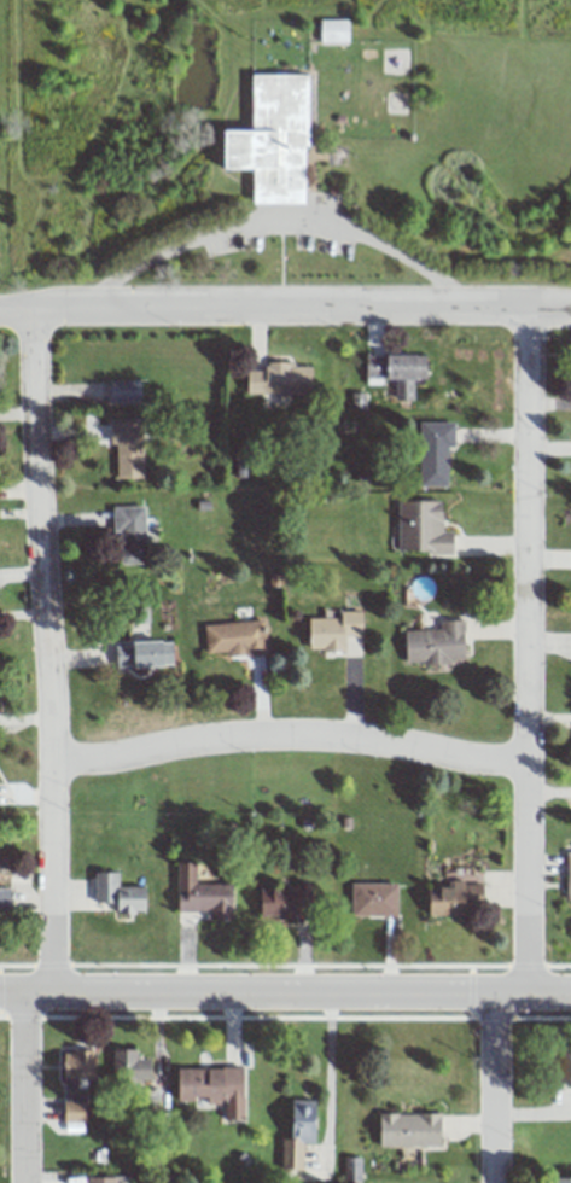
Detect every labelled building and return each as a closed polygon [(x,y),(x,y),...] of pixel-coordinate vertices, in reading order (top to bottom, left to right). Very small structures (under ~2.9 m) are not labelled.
[(320,42),(348,42),(348,19),(320,19),(320,42)] [(307,74),(253,73),(252,130),(222,130),(222,169),(254,169),(254,211),(306,211),(307,74)] [(390,354),(425,355),(426,374),(414,381),(413,398),(395,398),(396,379),(388,377),(390,354)] [(245,371),(247,390),(314,395),(310,366),(287,361),(275,361),(269,362),(263,369),(245,371)] [(107,379),(109,403),(136,403),(138,378),(107,379)] [(111,419),(111,443),(118,444),(116,479),(142,477),(144,420),(111,419)] [(421,421),(451,422),(455,444),(448,445),(447,480),(421,482),(421,421)] [(400,500),(400,550),(453,555),(453,529),(445,529),(442,501),(400,500)] [(111,506),(147,506),(150,561),(120,563),(121,537),(112,531),(111,506)] [(309,614),(310,651),(346,651),(346,635),(363,635),(362,613),(309,614)] [(205,623),(205,653),(226,652),(238,658),(266,653),(264,618),(205,623)] [(405,630),(406,665),(465,663),(465,621),(440,621),(440,629),(405,630)] [(115,645),(116,668),(133,668),(171,666),(171,639),(134,641),(115,645)] [(234,920),(234,884),(197,884),(197,863),(176,863),(176,911),(210,911),(210,920),(234,920)] [(95,903),(117,903),(117,914),(147,914),(147,887),(119,887),(119,873),(95,873),(95,903)] [(398,883),(351,883),(351,916),(398,916),(398,883)] [(430,915),(481,917),(482,885),(432,884),(430,915)] [(311,908),(311,887),(261,887),(261,918),(299,918),(299,908),(311,908)] [(10,913),(10,888),(0,888),(0,913),(10,913)] [(112,1099),(137,1099),(137,1117),(160,1117),(160,1088),(151,1088),(151,1061),(137,1061),(137,1048),(112,1049),(112,1099)] [(550,1048),(550,1084),(570,1084),(570,1048),(550,1048)] [(86,1122),(86,1079),(95,1079),(96,1050),(64,1049),(63,1122),(86,1122)] [(244,1100),(244,1068),(178,1068),(178,1100),(244,1100)] [(303,1169),(304,1142),(318,1142),(318,1100),(293,1100),(292,1138),(281,1138),(280,1169),(303,1169)] [(441,1113),(379,1113),(379,1146),(441,1146),(441,1113)]
